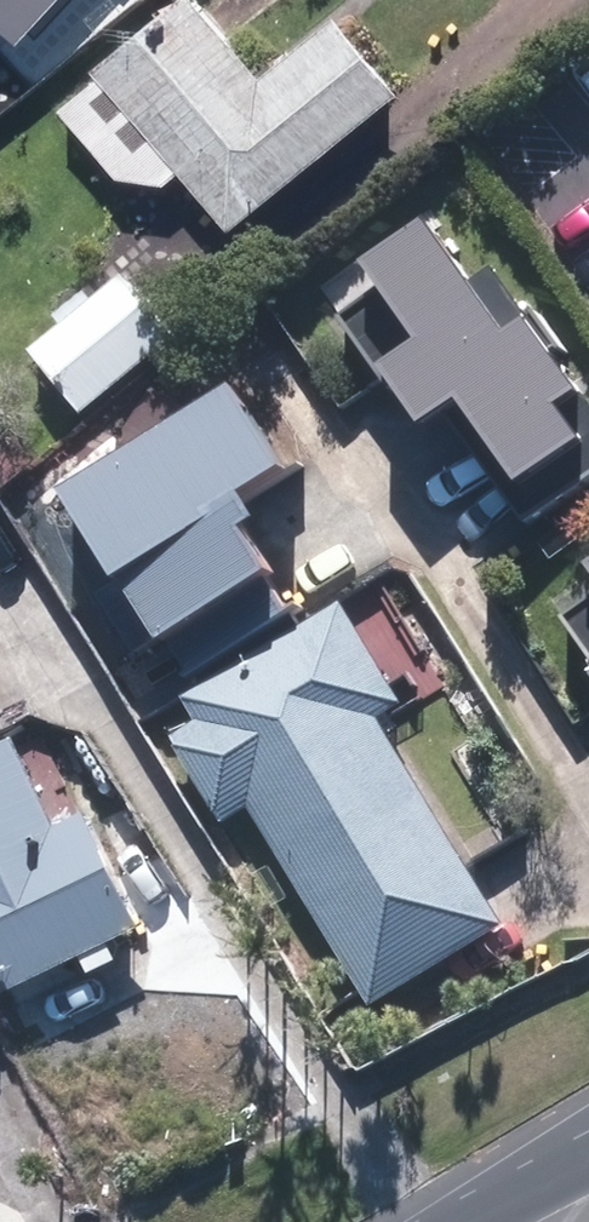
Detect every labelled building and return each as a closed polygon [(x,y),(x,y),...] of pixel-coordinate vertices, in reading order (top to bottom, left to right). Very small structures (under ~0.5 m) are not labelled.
[(33,22),(53,0),(9,0),(33,22)] [(396,64),(353,14),(272,83),(201,0),(185,0),(80,90),(138,156),(201,149),(232,204),(396,64)] [(588,467),(588,401),(459,206),(379,259),(427,332),(388,358),(429,419),(468,394),(539,500),(588,467)] [(181,331),(125,268),(37,344),(93,408),(181,331)] [(243,375),(71,485),(188,667),(301,594),(241,502),(300,464),(243,375)] [(387,681),(343,604),(204,683),(211,695),(183,710),(235,800),(262,785),(372,976),(500,903),(376,687),(387,681)] [(9,704),(0,682),(0,708),(9,704)] [(0,724),(0,953),(7,968),(150,897),(50,699),(0,724)]
